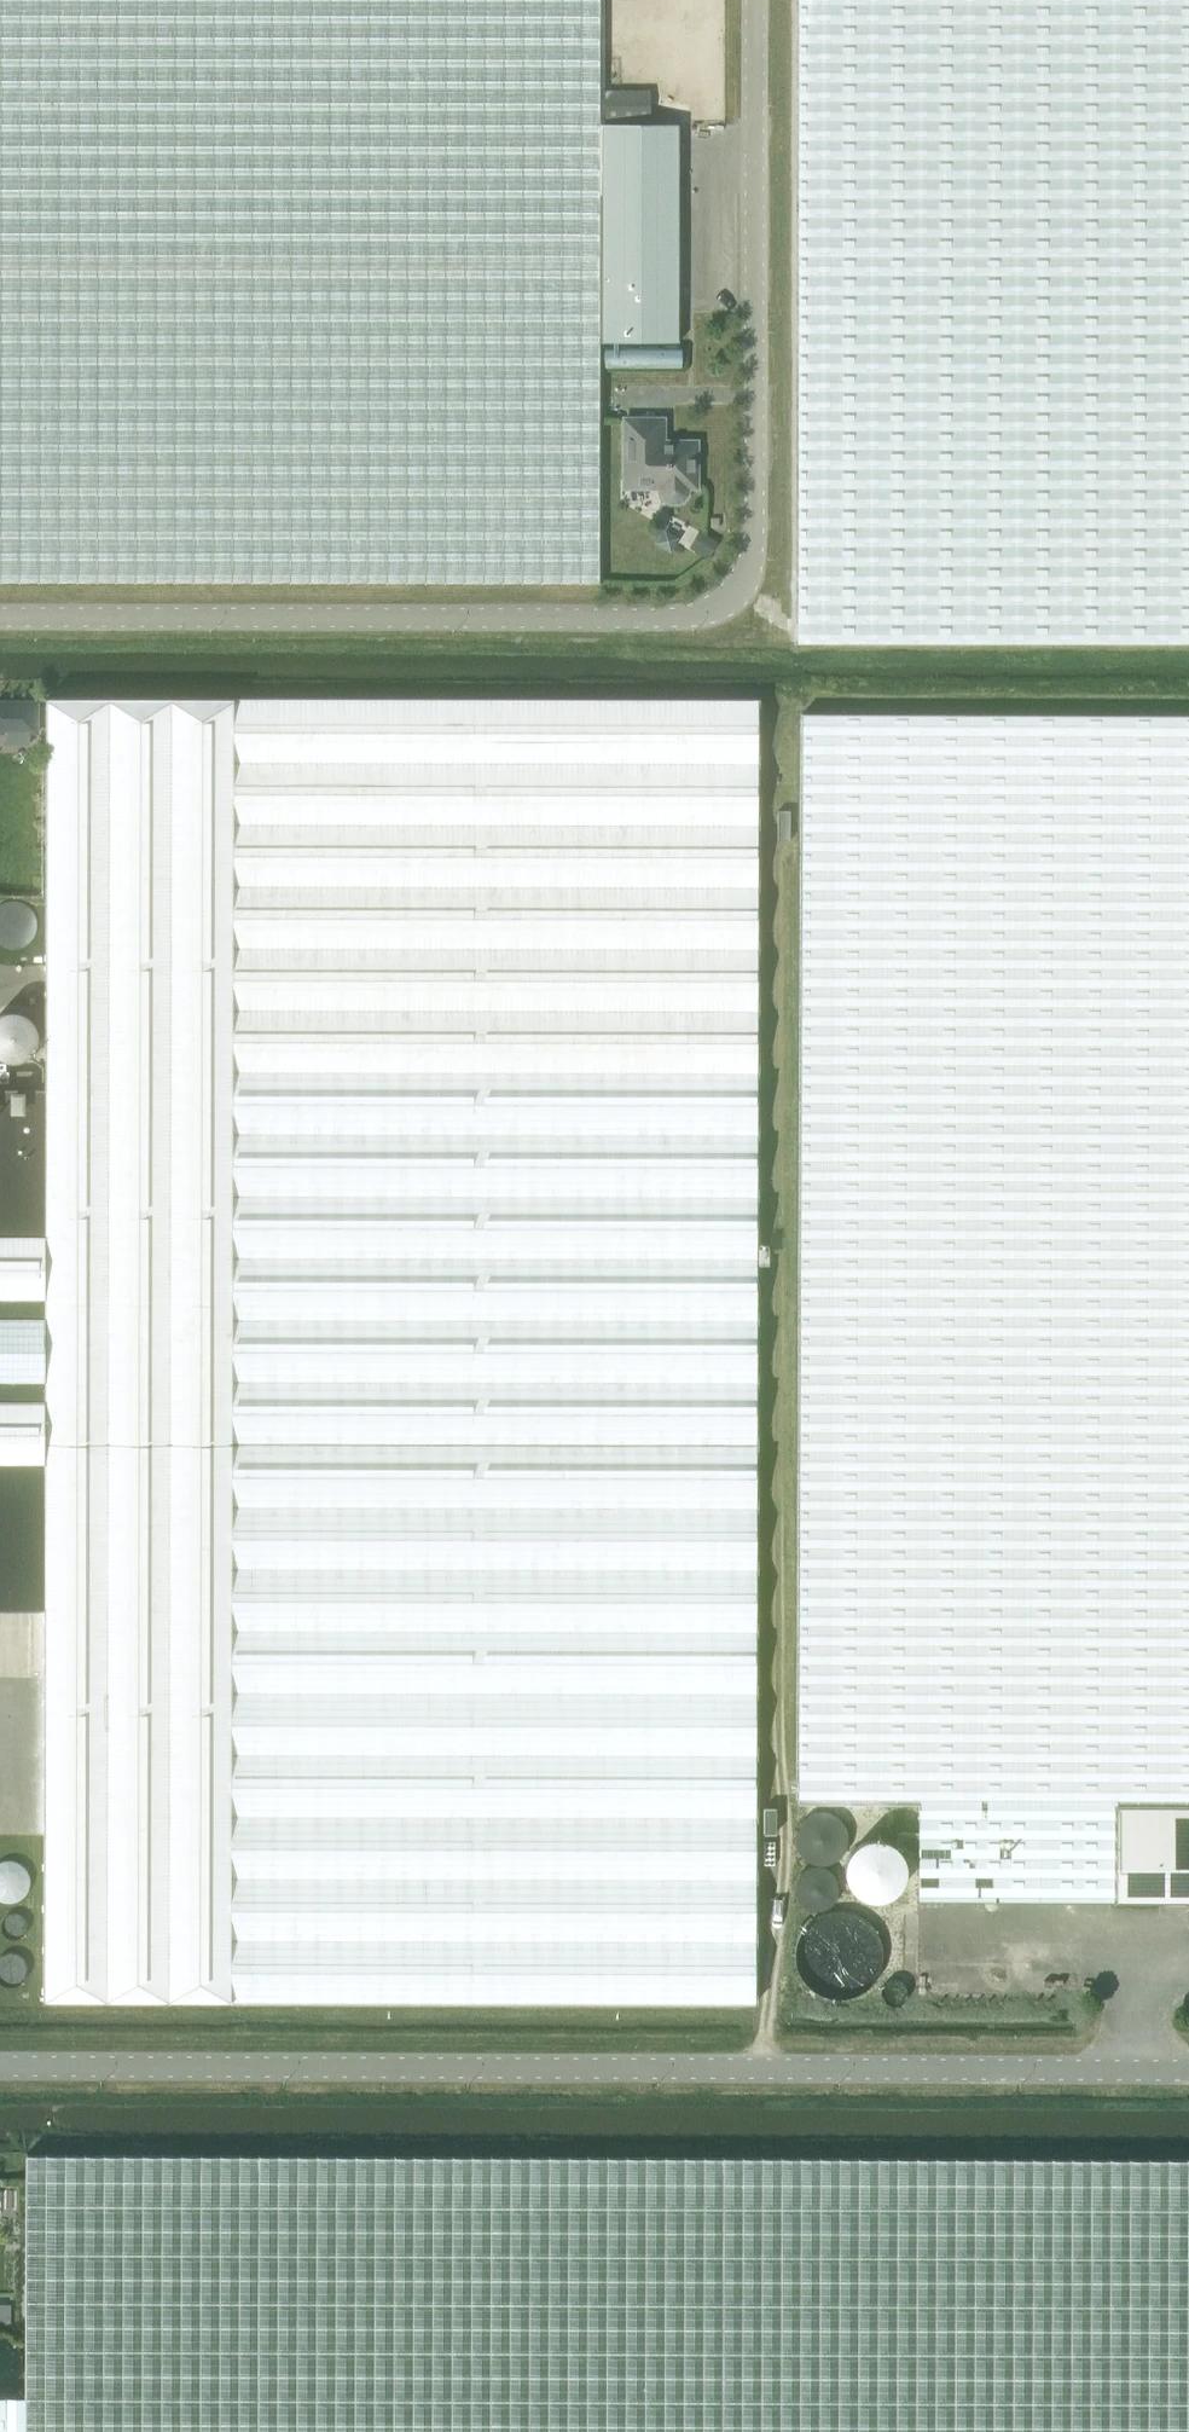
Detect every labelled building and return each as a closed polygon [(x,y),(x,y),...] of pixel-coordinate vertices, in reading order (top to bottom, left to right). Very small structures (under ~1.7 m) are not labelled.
[(600,581),(601,341),(601,123),(601,0),(0,0),(0,580),(600,581)] [(798,641),(1188,642),(1188,0),(798,0),(798,641)] [(650,89),(604,89),(605,121),(651,120),(650,89)] [(601,123),(601,341),(679,341),(679,123),(601,123)] [(666,498),(671,501),(677,501),(682,498),(686,493),(687,488),(687,485),(696,485),(696,441),(662,441),(662,419),(626,419),(626,485),(661,485),(661,488),(662,494),(666,498)] [(699,529),(689,546),(708,557),(718,540),(699,529)] [(754,2002),(756,1083),(757,699),(46,697),(45,1089),(44,1607),(43,2000),(754,2002)] [(36,731),(36,702),(0,702),(0,731),(36,731)] [(1113,1804),(1188,1804),(1188,714),(802,713),(798,1802),(918,1803),(918,1900),(1113,1901),(1113,1804)] [(789,839),(789,810),(777,810),(777,839),(789,839)] [(40,1070),(13,1070),(13,1084),(40,1084),(40,1070)] [(44,1607),(45,1089),(0,1089),(0,1607),(31,1607),(44,1607)] [(1113,1804),(1113,1901),(1188,1901),(1188,1804),(1113,1804)] [(911,1845),(911,1810),(899,1810),(898,1845),(911,1845)] [(26,2154),(24,2396),(0,2396),(0,2431),(1188,2431),(1188,2159),(26,2154)]
